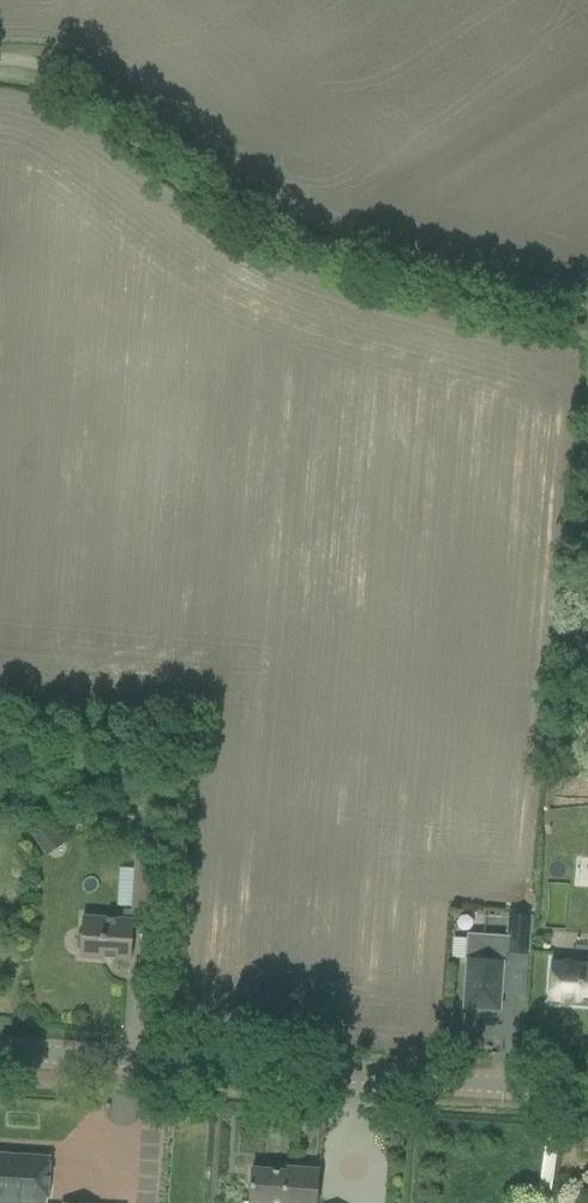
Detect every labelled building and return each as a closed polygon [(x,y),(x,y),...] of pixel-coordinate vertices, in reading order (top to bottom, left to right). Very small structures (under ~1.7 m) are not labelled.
[(573,781),(561,782),(563,798),(575,797),(573,781)] [(29,830),(48,855),(66,842),(47,817),(29,830)] [(159,847),(137,845),(136,860),(135,860),(131,910),(135,910),(155,912),(159,847)] [(81,957),(131,961),(134,918),(84,915),(82,933),(78,936),(78,948),(81,951),(81,957)] [(528,955),(531,916),(509,915),(508,936),(467,933),(465,964),(469,964),(466,1007),(498,1009),(501,966),(506,967),(507,954),(528,955)] [(550,1003),(587,1005),(587,963),(553,961),(550,1003)] [(17,1202),(48,1202),(51,1157),(0,1153),(0,1202),(17,1202)] [(319,1171),(287,1168),(287,1172),(252,1170),(250,1202),(266,1202),(316,1202),(319,1171)]
